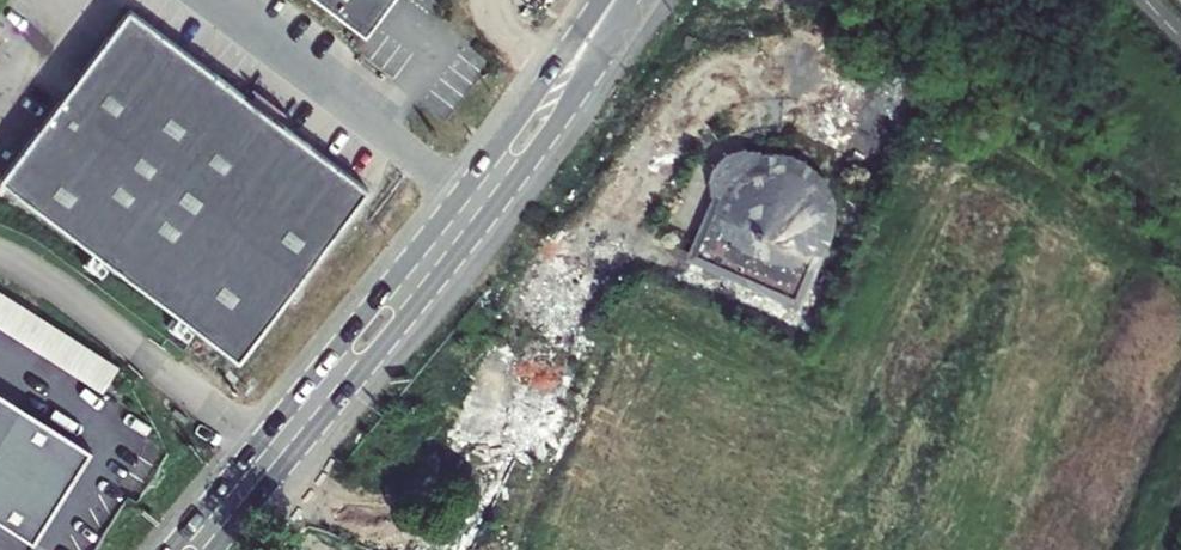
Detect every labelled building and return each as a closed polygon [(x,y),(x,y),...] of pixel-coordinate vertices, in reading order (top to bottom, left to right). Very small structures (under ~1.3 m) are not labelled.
[(340,16),(366,37),(396,0),(319,0),(340,16)] [(233,364),(361,189),(272,122),(278,113),(253,92),(246,102),(126,12),(0,179),(0,185),(195,335),(233,364)] [(689,261),(807,304),(853,180),(735,136),(689,261)] [(99,388),(115,362),(0,288),(0,326),(99,388)] [(0,392),(0,517),(30,536),(86,447),(0,392)] [(132,498),(164,449),(137,431),(105,479),(132,498)] [(30,536),(0,517),(0,549),(22,549),(30,536)]
